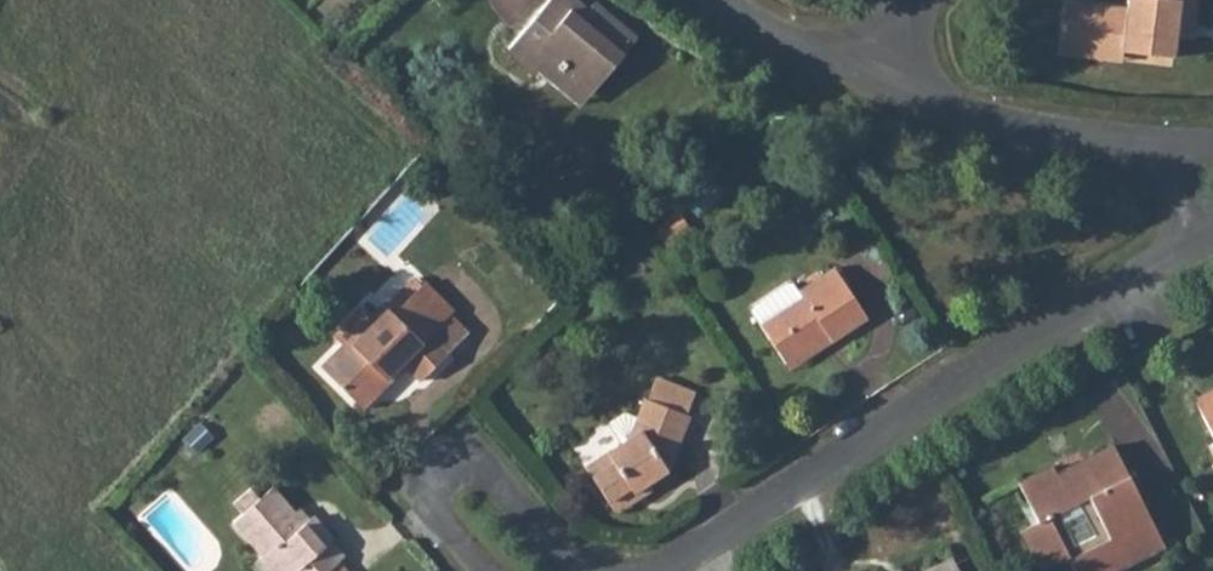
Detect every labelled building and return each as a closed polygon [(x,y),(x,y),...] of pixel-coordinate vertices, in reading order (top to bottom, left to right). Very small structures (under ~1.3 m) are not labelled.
[(527,69),(522,63),(533,52),(571,84),(595,57),(603,64),(623,41),(593,15),(580,29),(568,19),(574,12),(560,0),(535,0),(492,50),(521,74),(527,69)] [(1067,39),(1131,46),(1130,53),(1182,60),(1184,38),(1186,21),(1205,22),(1208,0),(1136,0),(1136,8),(1072,1),(1067,39)] [(581,4),(574,12),(568,19),(580,29),(593,15),(581,4)] [(1186,21),(1184,38),(1203,40),(1205,22),(1186,21)] [(1131,46),(1067,39),(1066,56),(1128,64),(1130,53),(1131,46)] [(522,63),(527,69),(569,104),(603,64),(595,57),(571,84),(533,52),(522,63)] [(740,307),(773,358),(814,330),(820,338),(859,311),(822,261),(787,285),(776,275),(741,300),(740,307)] [(343,348),(320,372),(363,413),(393,381),(389,377),(402,364),(421,382),(447,355),(427,337),(452,311),(422,283),(391,317),(386,313),(348,354),(343,348)] [(814,330),(773,358),(779,367),(820,338),(814,330)] [(647,369),(638,393),(674,405),(682,382),(647,369)] [(1192,393),(1212,436),(1212,382),(1192,393)] [(619,430),(577,460),(609,501),(643,477),(659,465),(680,407),(674,405),(638,393),(633,390),(626,407),(633,409),(632,415),(628,423),(619,430)] [(626,407),(619,430),(628,423),(632,415),(633,409),(626,407)] [(1013,519),(1032,553),(1091,523),(1111,561),(1159,537),(1108,437),(1078,451),(1081,456),(1055,469),(1048,456),(1017,472),(1035,508),(1013,519)] [(643,477),(609,501),(614,508),(647,484),(643,477)] [(295,564),(302,570),(318,570),(332,558),(334,556),(322,542),(327,536),(304,512),(294,520),(263,486),(252,496),(240,484),(224,499),(235,510),(225,520),(253,551),(248,556),(262,570),(287,570),(295,564)] [(1032,553),(1038,564),(1051,556),(1059,570),(1091,570),(1111,561),(1091,523),(1032,553)] [(943,552),(930,559),(936,570),(954,570),(943,552)] [(332,558),(318,570),(343,570),(332,558)] [(930,559),(907,570),(936,570),(930,559)] [(882,568),(884,570),(902,570),(896,560),(882,568)]
